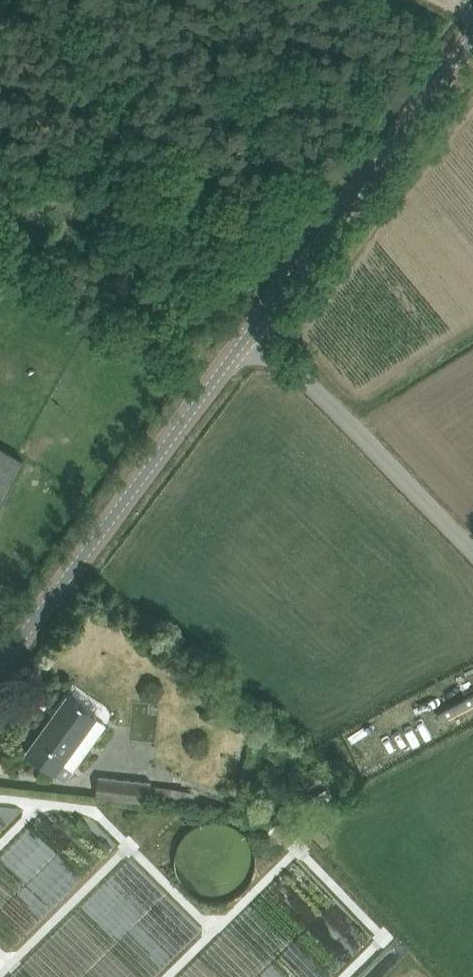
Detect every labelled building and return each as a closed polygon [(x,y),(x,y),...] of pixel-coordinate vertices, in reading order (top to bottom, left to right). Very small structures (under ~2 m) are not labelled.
[(22,458),(0,445),(0,496),(22,458)] [(27,751),(26,752),(43,764),(56,774),(66,781),(107,725),(96,717),(83,708),(82,707),(83,706),(79,703),(79,705),(67,696),(57,711),(27,751)] [(148,801),(183,802),(195,802),(196,791),(184,789),(184,787),(151,784),(151,780),(98,775),(96,797),(148,801)]
